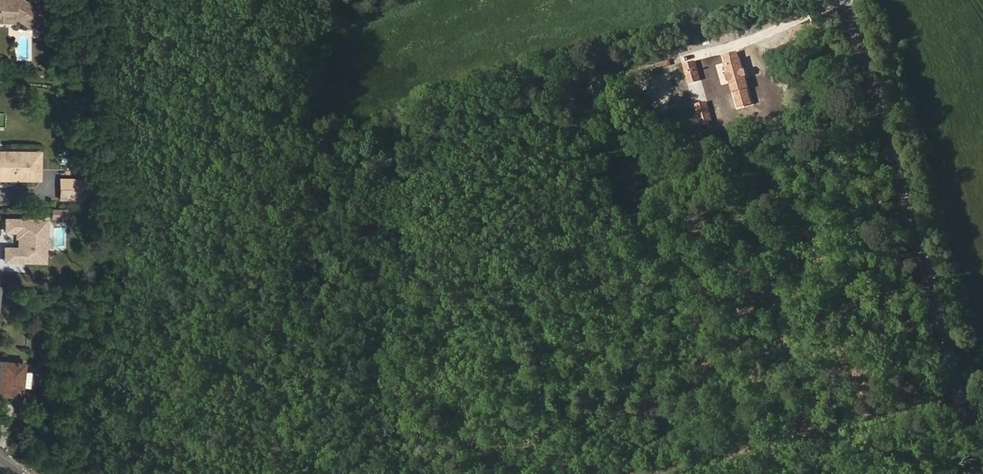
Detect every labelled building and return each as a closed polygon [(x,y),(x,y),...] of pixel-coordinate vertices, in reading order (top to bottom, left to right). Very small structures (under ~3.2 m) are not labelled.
[(22,0),(0,0),(0,16),(18,17),(17,20),(31,29),(32,26),(39,31),(47,19),(40,15),(41,13),(22,0)] [(747,87),(739,59),(738,60),(736,53),(718,58),(720,65),(725,63),(733,92),(734,91),(736,98),(748,95),(746,88),(747,87)] [(699,79),(694,62),(683,65),(684,67),(688,82),(699,79)] [(711,120),(706,102),(695,105),(700,123),(711,120)] [(38,152),(12,152),(11,156),(0,156),(0,179),(38,179),(38,152)] [(83,199),(83,179),(60,178),(59,188),(69,189),(69,199),(83,199)] [(69,199),(69,189),(59,188),(59,199),(69,199)] [(22,363),(0,361),(0,394),(19,396),(20,385),(21,372),(22,363)]
